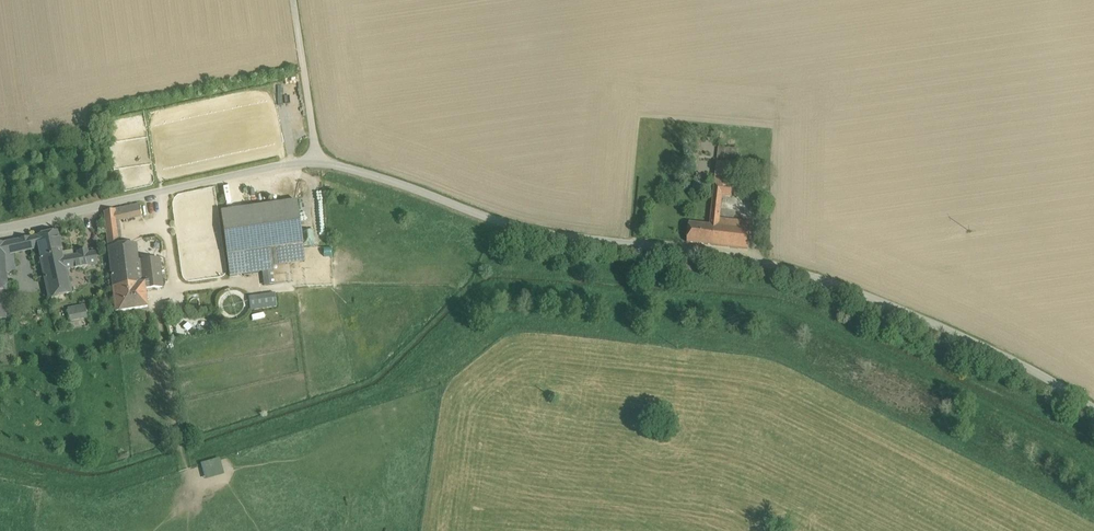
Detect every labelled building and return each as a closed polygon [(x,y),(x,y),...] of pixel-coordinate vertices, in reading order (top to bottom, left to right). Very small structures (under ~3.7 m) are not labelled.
[(273,86),(282,141),(292,140),(289,122),(300,120),(294,79),(285,81),(285,84),(273,86)] [(737,149),(719,147),(717,163),(735,165),(737,149)] [(735,165),(717,163),(715,180),(733,179),(735,165)] [(715,184),(694,182),(693,191),(714,194),(714,187),(715,184)] [(751,223),(720,219),(722,195),(724,185),(714,187),(714,194),(710,226),(715,226),(714,235),(724,236),(723,247),(748,250),(751,223)] [(733,186),(724,185),(722,195),(732,196),(733,186)] [(297,201),(221,212),(227,255),(303,244),(297,201)] [(139,204),(115,210),(116,221),(141,216),(139,204)] [(115,210),(104,212),(112,287),(144,282),(145,283),(162,281),(159,259),(138,261),(136,244),(119,246),(116,221),(115,210)] [(710,226),(689,223),(687,243),(723,247),(724,236),(714,235),(715,226),(710,226)] [(57,231),(36,236),(38,248),(42,265),(64,260),(63,258),(73,256),(72,251),(62,253),(57,231)] [(36,236),(28,238),(31,249),(38,248),(36,236)] [(19,240),(4,243),(6,263),(14,262),(13,253),(22,251),(19,240)] [(303,244),(227,255),(230,277),(273,271),(272,266),(305,261),(303,244)] [(73,256),(63,258),(64,260),(66,270),(98,264),(95,252),(73,256)] [(64,260),(42,265),(49,298),(71,293),(66,270),(64,260)] [(14,262),(6,263),(6,273),(15,273),(14,262)] [(144,282),(112,287),(115,312),(148,307),(145,289),(162,287),(162,281),(145,283),(144,282)] [(251,309),(278,308),(278,293),(250,295),(251,309)] [(199,299),(189,302),(189,308),(200,305),(199,299)] [(85,306),(68,309),(70,321),(87,318),(85,306)] [(221,457),(202,463),(207,479),(226,473),(221,457)]
